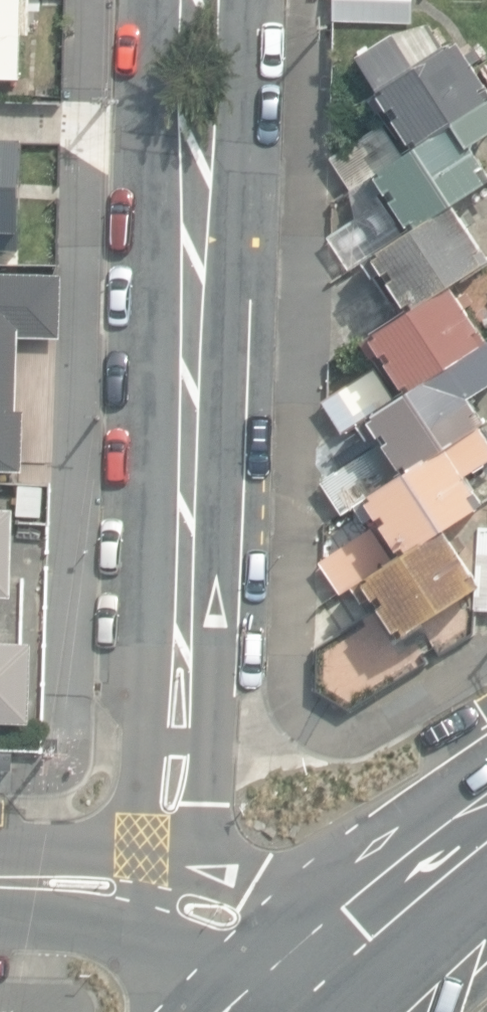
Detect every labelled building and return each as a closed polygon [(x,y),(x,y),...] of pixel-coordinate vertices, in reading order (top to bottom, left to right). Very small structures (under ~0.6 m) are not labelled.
[(20,85),(23,0),(0,0),(0,85),(20,85)] [(413,22),(414,0),(336,0),(335,20),(413,22)] [(473,151),(486,141),(486,102),(482,94),(486,91),(486,87),(460,43),(446,52),(430,27),(389,35),(355,58),(377,93),(367,100),(377,116),(384,113),(405,146),(399,150),(384,125),(333,157),(351,193),(367,183),(457,126),(473,151)] [(486,171),(473,151),(457,126),(367,183),(376,196),(381,193),(403,228),(398,231),(380,204),(329,237),(351,272),(362,265),(455,209),(486,184),(480,175),(486,171)] [(21,167),(0,166),(0,227),(18,228),(21,167)] [(455,209),(362,265),(372,280),(380,275),(402,309),(396,313),(379,287),(328,320),(348,351),(361,343),(452,289),(483,266),(476,254),(481,251),(455,209)] [(22,472),(24,411),(17,411),(19,340),(59,341),(61,278),(0,276),(0,471),(22,472)] [(480,332),(452,289),(361,343),(371,360),(378,356),(401,391),(393,396),(376,370),(324,403),(343,433),(357,423),(451,369),(482,349),(474,336),(480,332)] [(451,369),(357,423),(369,441),(377,436),(399,471),(396,473),(380,448),(323,484),(342,514),(355,506),(356,507),(481,429),(472,416),(479,411),(451,369)] [(481,429),(356,507),(366,522),(374,517),(396,551),(388,557),(372,531),(322,562),(342,594),(355,586),(356,587),(445,532),(477,511),(469,498),(476,494),(466,478),(486,464),(486,439),(481,429)] [(48,484),(20,483),(19,515),(47,516),(48,484)] [(12,596),(14,510),(0,509),(0,595),(12,596)] [(445,532),(356,587),(366,603),(374,598),(400,639),(478,589),(480,588),(478,585),(445,532)] [(29,721),(31,642),(0,641),(0,720),(29,721)]
